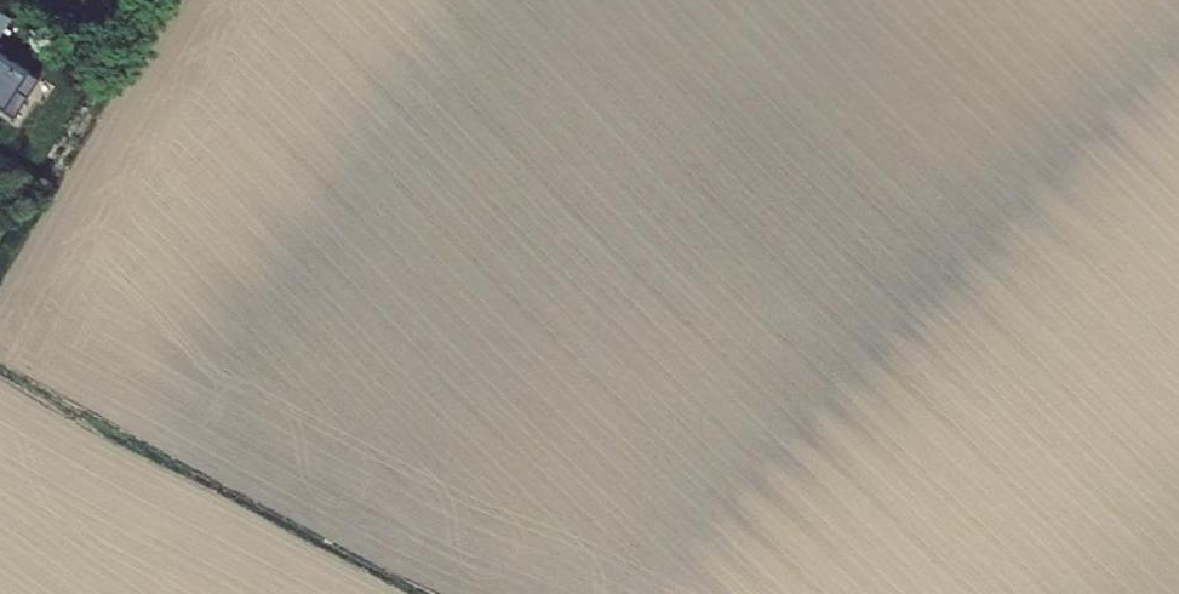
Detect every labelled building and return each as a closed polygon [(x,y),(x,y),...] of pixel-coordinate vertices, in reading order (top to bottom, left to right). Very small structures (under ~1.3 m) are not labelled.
[(0,92),(0,135),(15,145),(35,116),(0,92)]
